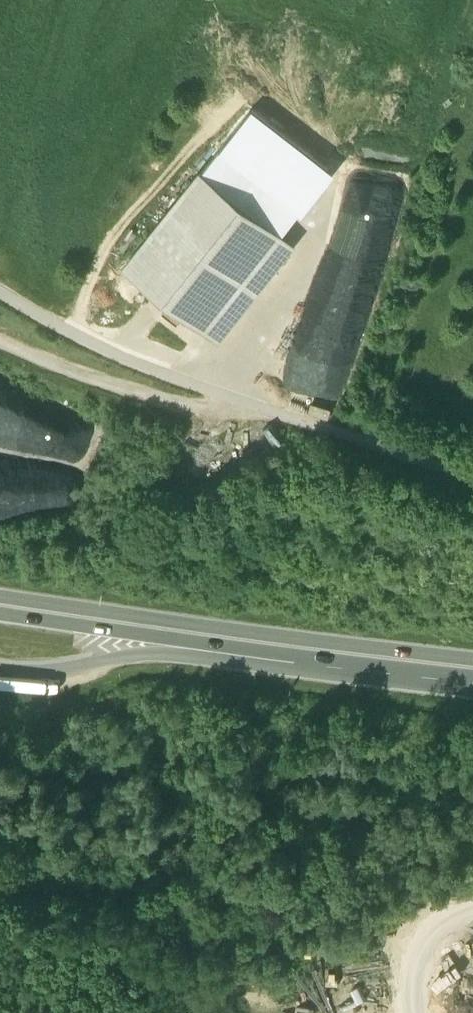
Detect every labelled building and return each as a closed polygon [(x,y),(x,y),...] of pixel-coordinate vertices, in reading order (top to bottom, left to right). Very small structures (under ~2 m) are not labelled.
[(278,231),(200,169),(125,262),(203,325),(278,231)] [(350,355),(371,261),(355,257),(354,261),(335,257),(323,312),(325,312),(317,348),(350,355)]
